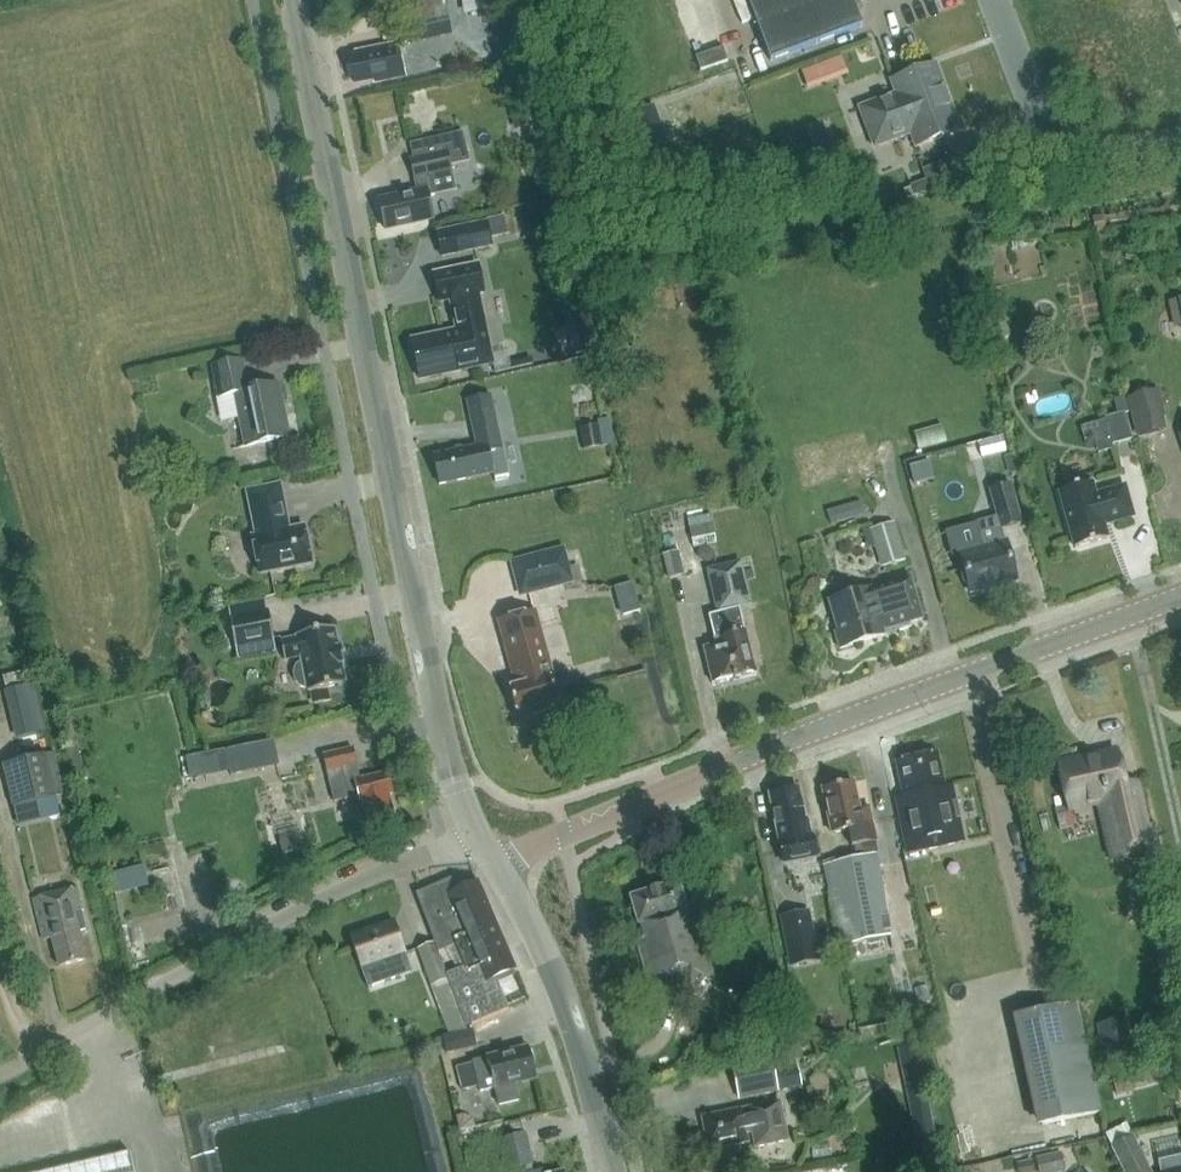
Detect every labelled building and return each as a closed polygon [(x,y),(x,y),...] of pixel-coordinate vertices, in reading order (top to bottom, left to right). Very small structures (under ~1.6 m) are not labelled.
[(464,16),(504,9),(502,0),(461,0),(464,16)] [(862,26),(852,0),(747,0),(770,61),(862,26)] [(450,33),(447,19),(414,26),(417,41),(450,33)] [(374,84),(405,77),(398,45),(355,53),(357,59),(349,61),(354,82),(373,78),(374,84)] [(723,48),(696,58),(701,71),(728,62),(723,48)] [(807,85),(846,70),(841,57),(802,72),(807,85)] [(918,147),(959,132),(950,108),(952,107),(948,97),(946,98),(934,64),(893,80),(899,95),(862,109),(875,145),(912,131),(918,147)] [(660,103),(635,107),(640,143),(665,139),(660,103)] [(385,230),(433,219),(428,197),(434,196),(430,176),(452,171),(451,166),(470,162),(466,148),(410,161),(417,192),(379,200),(385,230)] [(504,216),(487,220),(491,238),(508,235),(504,216)] [(416,378),(471,367),(471,368),(492,364),(478,294),(484,293),(478,265),(434,274),(440,302),(450,300),(457,333),(412,342),(417,363),(413,364),(416,378)] [(1175,323),(1180,323),(1180,296),(1172,297),(1175,323)] [(241,361),(211,367),(217,398),(237,394),(248,446),(266,442),(266,443),(286,439),(278,404),(281,404),(277,384),(247,390),(241,361)] [(1131,397),(1141,435),(1165,429),(1155,391),(1131,397)] [(501,450),(490,395),(467,400),(477,446),(464,449),(462,447),(455,448),(454,451),(432,455),(438,485),(494,474),(496,481),(509,478),(503,449),(501,450)] [(1131,439),(1124,413),(1105,418),(1112,445),(1131,439)] [(581,429),(584,450),(614,445),(610,419),(598,421),(599,426),(581,429)] [(969,462),(1007,453),(1003,435),(965,445),(969,462)] [(224,480),(240,477),(237,463),(221,466),(224,480)] [(1075,548),(1107,539),(1103,523),(1113,520),(1114,522),(1133,516),(1125,486),(1095,495),(1092,483),(1059,492),(1075,548)] [(280,484),(246,491),(255,535),(251,536),(259,574),(311,564),(304,526),(289,529),(280,484)] [(1001,528),(1021,523),(1010,485),(990,490),(997,517),(976,523),(983,548),(961,554),(971,592),(1016,580),(1005,542),(1001,528)] [(688,519),(694,548),(716,544),(710,515),(688,519)] [(870,530),(881,568),(905,560),(894,522),(870,530)] [(564,546),(509,560),(519,598),(574,584),(564,546)] [(663,555),(668,579),(684,576),(679,551),(663,555)] [(713,682),(755,671),(745,630),(744,630),(738,609),(750,606),(741,562),(707,570),(717,613),(708,615),(716,644),(705,648),(713,682)] [(840,648),(912,626),(910,622),(923,618),(910,576),(829,601),(838,631),(835,632),(840,648)] [(276,652),(265,599),(228,607),(239,660),(276,652)] [(521,728),(560,717),(556,703),(558,702),(551,678),(554,678),(536,611),(498,621),(516,687),(509,689),(516,714),(517,713),(521,728)] [(300,657),(301,662),(296,665),(294,672),(295,680),(299,687),(307,689),(308,692),(346,684),(342,664),(345,663),(341,647),(338,647),(334,627),(296,635),(297,638),(280,641),(284,660),(300,657)] [(43,727),(30,681),(1,689),(15,735),(43,727)] [(327,689),(313,691),(314,701),(328,699),(327,689)] [(231,775),(278,765),(273,739),(186,758),(190,778),(230,770),(231,775)] [(334,802),(358,796),(361,807),(363,807),(369,829),(395,823),(388,795),(392,794),(386,772),(359,779),(351,748),(322,755),(334,802)] [(909,853),(964,841),(952,787),(945,788),(937,753),(896,762),(903,796),(897,798),(909,853)] [(3,764),(13,808),(58,798),(48,755),(3,764)] [(1147,825),(1137,781),(1124,784),(1117,755),(1091,761),(1090,757),(1060,764),(1070,806),(1098,800),(1111,856),(1158,846),(1153,824),(1147,825)] [(856,858),(879,853),(869,807),(860,809),(854,783),(824,789),(833,833),(850,830),(856,858)] [(818,858),(816,848),(810,817),(805,818),(799,788),(770,794),(785,865),(818,858)] [(879,853),(856,858),(825,865),(843,946),(893,935),(882,881),(889,880),(886,864),(882,864),(879,853)] [(142,863),(109,872),(115,892),(147,883),(142,863)] [(514,969),(476,882),(452,892),(448,884),(421,896),(442,945),(456,939),(466,962),(447,970),(467,1025),(508,1009),(496,977),(514,969)] [(653,993),(713,975),(697,922),(689,924),(685,911),(688,910),(679,882),(630,897),(638,925),(641,924),(645,938),(637,940),(653,993)] [(79,933),(85,931),(80,913),(82,913),(76,889),(33,900),(43,941),(51,939),(58,967),(86,960),(79,933)] [(820,960),(810,910),(779,917),(790,967),(820,960)] [(384,971),(408,963),(394,922),(350,937),(361,970),(381,963),(384,971)] [(419,948),(432,986),(449,1035),(464,1031),(434,943),(419,948)] [(1043,1125),(1100,1112),(1076,1003),(1019,1016),(1043,1125)] [(1107,1066),(1134,1060),(1131,1049),(1133,1048),(1127,1019),(1097,1026),(1103,1055),(1104,1054),(1107,1066)] [(446,1054),(475,1047),(471,1030),(443,1037),(446,1054)] [(935,1137),(916,1044),(897,1048),(916,1141),(935,1137)] [(788,1059),(802,1057),(800,1046),(786,1048),(788,1059)] [(463,1091),(478,1087),(480,1093),(494,1089),(498,1106),(518,1101),(514,1086),(536,1080),(528,1047),(485,1058),(486,1059),(472,1063),(457,1067),(463,1091)] [(777,1090),(770,1057),(733,1065),(739,1098),(777,1090)] [(801,1087),(796,1060),(774,1064),(779,1091),(801,1087)] [(780,1102),(760,1106),(742,1110),(741,1109),(719,1113),(720,1116),(705,1119),(708,1135),(705,1135),(707,1147),(732,1142),(732,1145),(744,1142),(743,1140),(748,1139),(747,1133),(751,1133),(755,1148),(788,1141),(780,1102)] [(507,1171),(532,1165),(524,1134),(499,1141),(507,1171)] [(1133,1136),(1111,1147),(1124,1171),(1151,1171),(1133,1136)] [(1037,1158),(1040,1171),(1063,1171),(1066,1171),(1061,1152),(1037,1158)] [(130,1154),(111,1159),(55,1171),(135,1171),(130,1154)] [(1160,1171),(1180,1171),(1180,1156),(1158,1161),(1160,1171)] [(1017,1164),(1019,1171),(1035,1171),(1032,1160),(1017,1164)]
